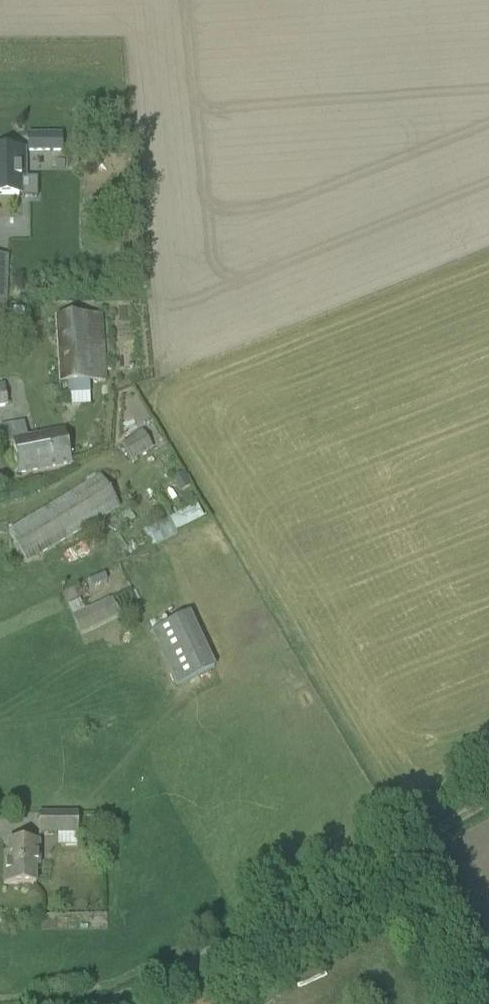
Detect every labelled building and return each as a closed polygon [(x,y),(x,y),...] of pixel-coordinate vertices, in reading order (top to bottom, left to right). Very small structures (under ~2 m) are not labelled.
[(62,150),(62,135),(28,136),(28,151),(62,150)] [(10,151),(0,151),(0,195),(18,195),(18,179),(23,179),(23,151),(10,151)] [(7,258),(7,256),(0,256),(0,305),(5,305),(6,269),(15,269),(14,258),(7,258)] [(90,394),(89,383),(103,383),(100,316),(54,317),(57,384),(69,384),(70,395),(90,394)] [(18,423),(0,426),(0,433),(2,445),(12,443),(18,475),(69,465),(63,432),(26,439),(23,422),(18,423)] [(142,432),(121,444),(131,461),(152,449),(142,432)] [(120,507),(100,477),(8,533),(26,563),(120,507)] [(196,504),(141,528),(148,543),(203,519),(196,504)] [(110,597),(118,615),(138,607),(130,588),(110,597)] [(73,616),(72,617),(81,635),(117,618),(108,599),(85,611),(73,616)] [(152,632),(177,685),(214,668),(190,614),(152,632)] [(39,814),(38,834),(63,834),(77,834),(77,813),(39,814)] [(4,886),(36,886),(35,867),(39,867),(39,842),(7,842),(7,863),(4,863),(4,886)] [(214,993),(195,1003),(220,1003),(214,993)]
